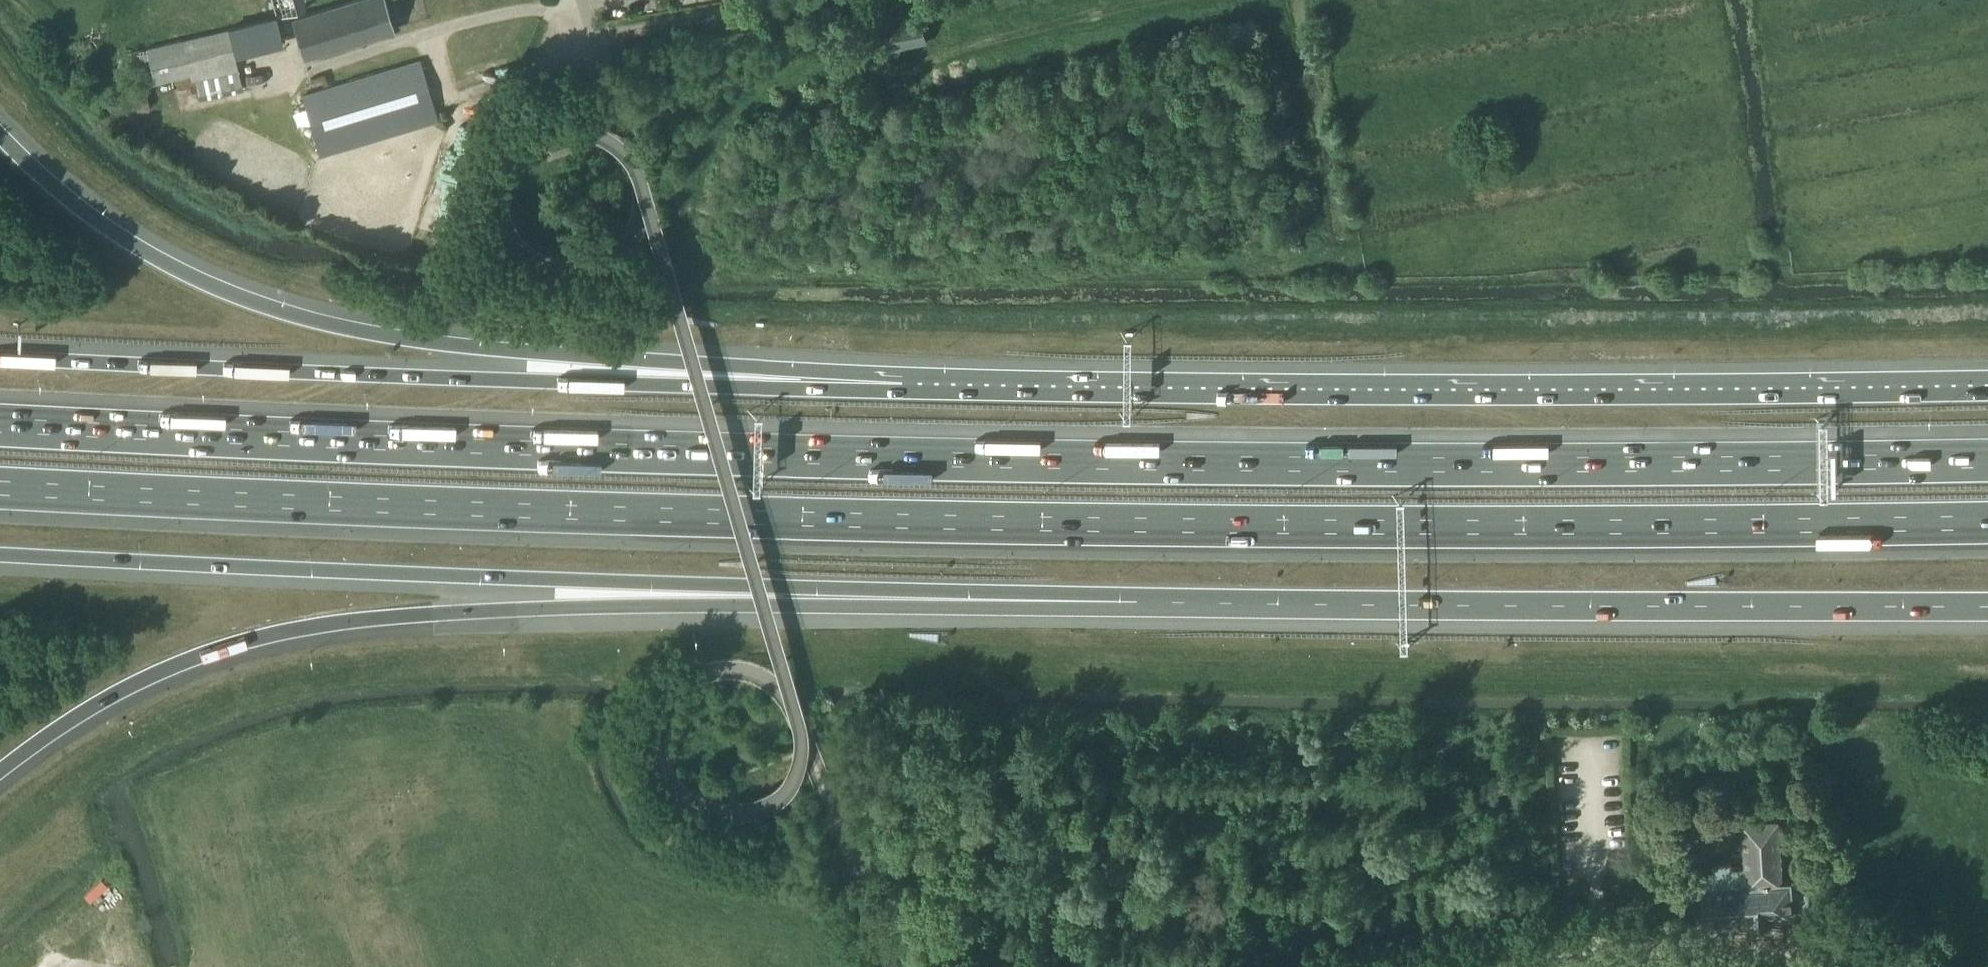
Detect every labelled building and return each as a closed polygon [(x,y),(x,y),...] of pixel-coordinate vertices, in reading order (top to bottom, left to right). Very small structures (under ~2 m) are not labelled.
[(276,17),(304,9),(301,0),(271,0),(276,17)] [(393,31),(383,0),(356,0),(293,19),(304,58),(393,31)] [(878,28),(883,54),(928,44),(922,17),(878,28)] [(277,18),(230,29),(234,49),(236,55),(282,43),(281,37),(277,18)] [(126,52),(130,72),(134,86),(114,90),(112,113),(149,109),(145,86),(190,75),(191,81),(191,82),(195,81),(199,101),(243,91),(240,81),(229,30),(126,52)] [(320,156),(437,121),(419,61),(302,96),(320,156)] [(1702,870),(1703,886),(1702,886),(1704,924),(1747,921),(1747,917),(1794,914),(1794,909),(1810,908),(1809,891),(1793,892),(1792,879),(1783,879),(1779,818),(1741,820),(1744,866),(1733,867),(1732,860),(1714,862),(1714,869),(1702,870)] [(33,949),(50,966),(51,966),(122,900),(105,882),(33,949)] [(110,948),(130,943),(128,936),(108,940),(110,948)] [(113,966),(114,966),(138,966),(135,958),(113,966)]
